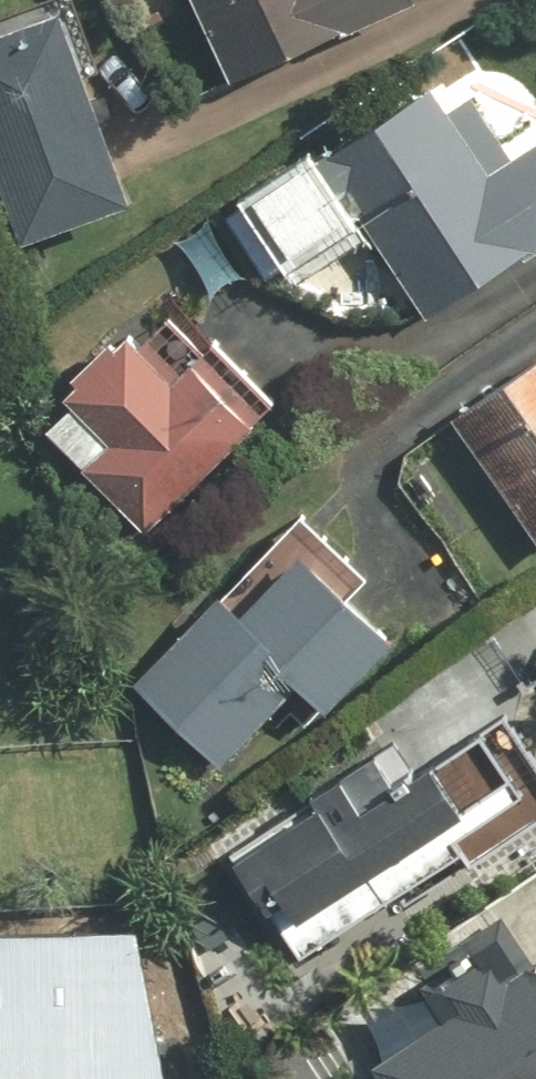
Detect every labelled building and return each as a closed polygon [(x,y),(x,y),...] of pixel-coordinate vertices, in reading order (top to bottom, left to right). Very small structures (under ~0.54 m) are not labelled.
[(225,92),(409,10),(405,0),(184,0),(225,92)] [(125,215),(57,16),(0,36),(0,206),(16,252),(125,215)] [(425,327),(535,251),(535,145),(511,163),(468,100),(441,118),(424,94),(328,160),(324,154),(223,223),(266,285),(354,225),(425,327)] [(51,401),(67,416),(44,441),(151,537),(271,404),(173,315),(134,358),(109,336),(51,401)] [(444,422),(534,554),(535,553),(535,359),(444,422)] [(208,599),(126,687),(215,769),(286,693),(314,720),(389,639),(293,550),(229,618),(208,599)] [(225,853),(292,955),(447,854),(458,871),(535,820),(535,758),(504,709),(410,771),(392,744),(225,853)] [(436,1020),(365,1070),(372,1078),(535,1078),(535,969),(499,917),(408,982),(436,1020)] [(146,932),(0,930),(0,1078),(175,1078),(146,932)]
